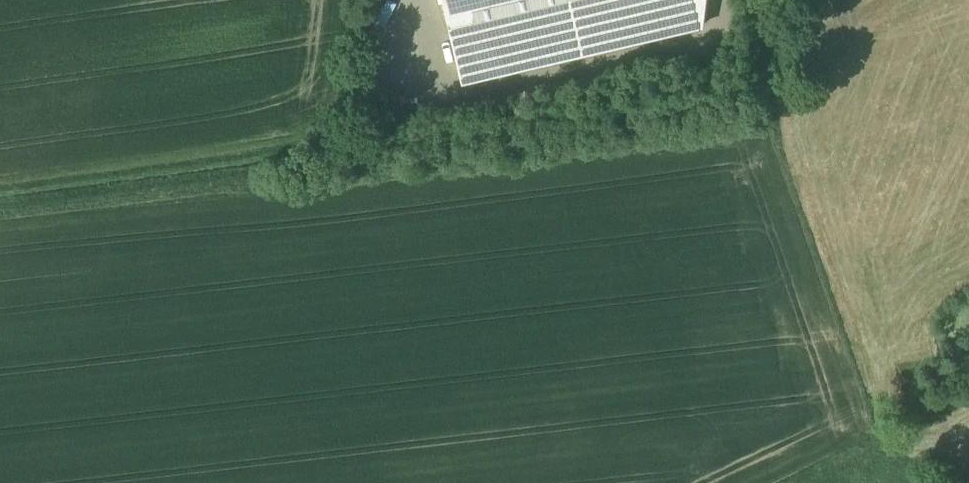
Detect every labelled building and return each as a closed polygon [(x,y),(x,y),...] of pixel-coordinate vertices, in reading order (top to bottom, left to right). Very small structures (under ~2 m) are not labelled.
[(465,83),(702,28),(695,0),(444,0),(465,83)] [(702,28),(705,0),(695,0),(702,28)]
